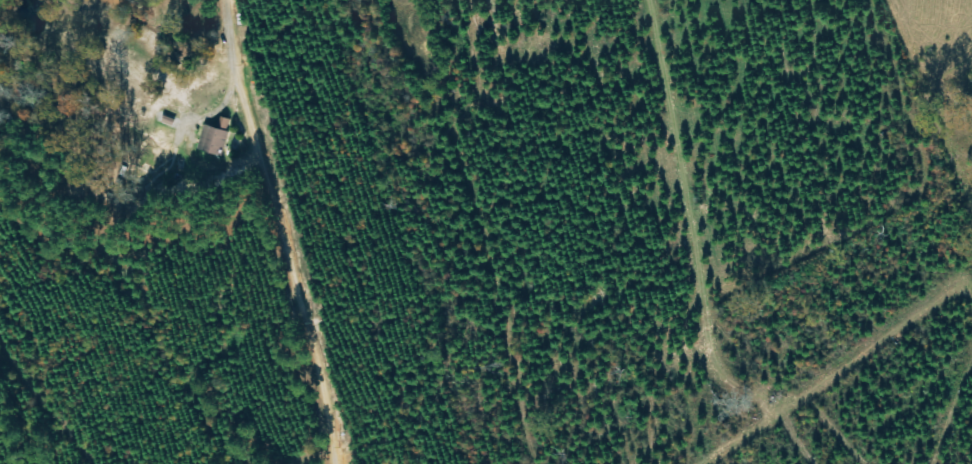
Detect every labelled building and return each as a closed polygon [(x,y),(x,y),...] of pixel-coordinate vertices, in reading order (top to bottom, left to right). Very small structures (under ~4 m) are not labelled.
[(217,129),(204,125),(196,150),(221,157),(231,120),(221,117),(217,129)]
